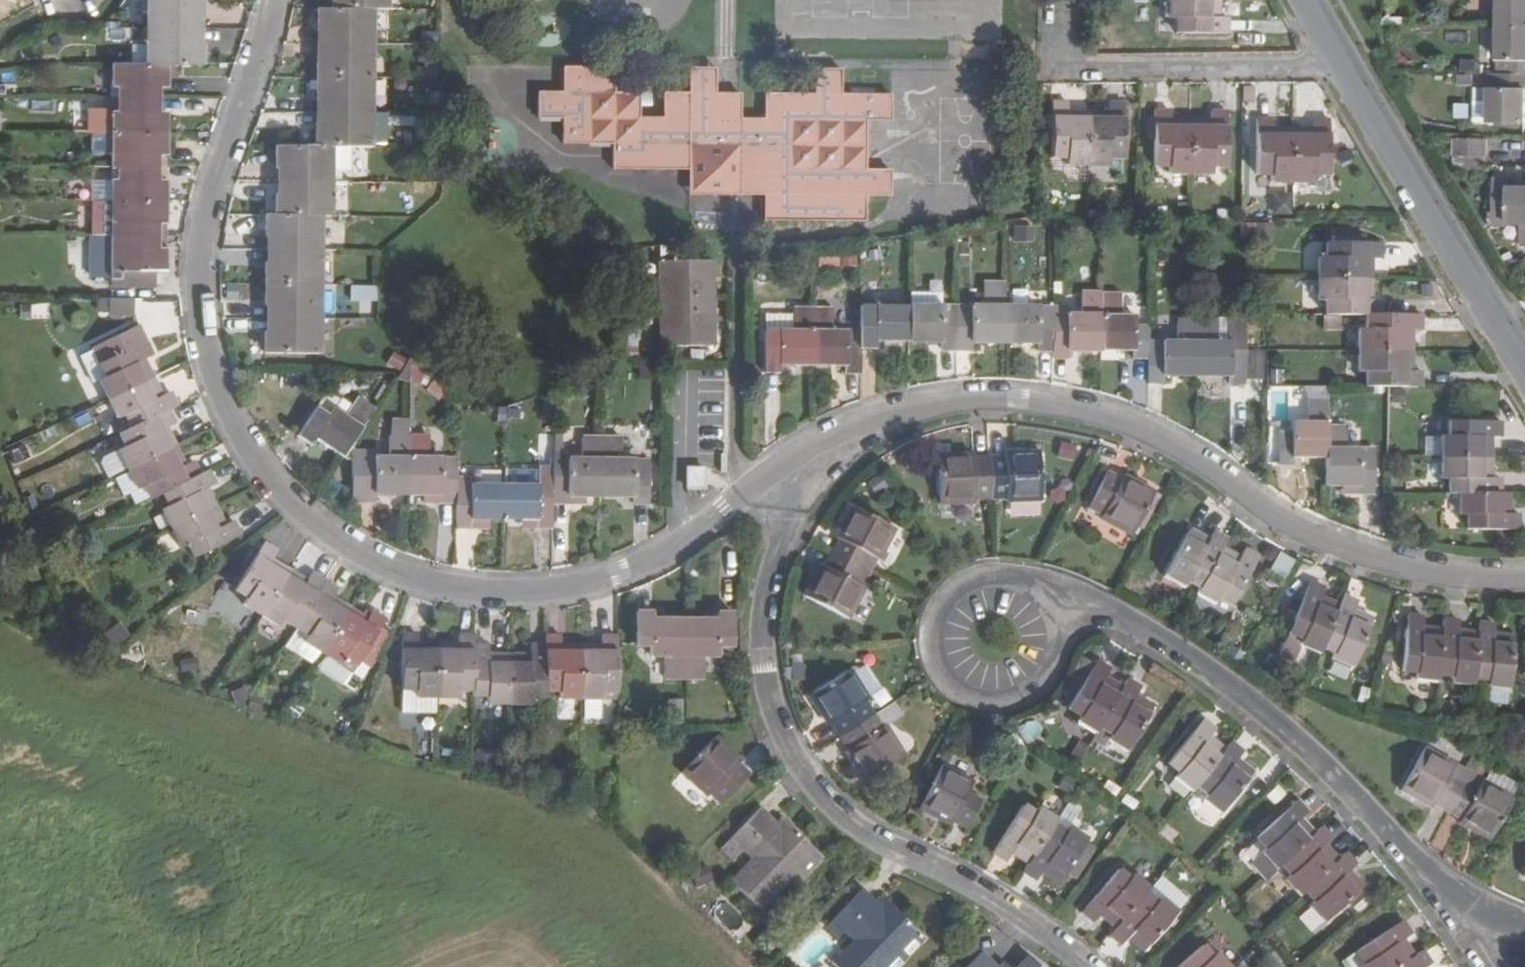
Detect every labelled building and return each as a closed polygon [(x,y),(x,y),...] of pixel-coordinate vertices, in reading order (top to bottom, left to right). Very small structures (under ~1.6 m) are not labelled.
[(159,17),(159,30),(192,30),(193,17),(201,18),(201,0),(147,0),(146,17),(159,17)] [(333,11),(371,11),(387,12),(387,0),(333,0),(333,11)] [(1218,18),(1217,0),(1167,0),(1167,18),(1174,19),(1174,33),(1228,34),(1228,18),(1218,18)] [(1499,25),(1524,25),(1524,0),(1499,0),(1499,25)] [(315,31),(321,32),(322,45),(357,46),(371,46),(371,32),(371,11),(333,11),(315,11),(315,31)] [(192,30),(200,30),(201,18),(193,17),(192,30)] [(1499,25),(1498,74),(1524,74),(1524,25),(1499,25)] [(147,41),(147,64),(166,64),(200,65),(200,42),(192,42),(192,30),(159,30),(159,42),(147,41)] [(321,57),(315,56),(314,79),(370,80),(371,56),(371,46),(357,46),(322,45),(321,57)] [(166,86),(166,64),(147,64),(112,63),(111,86),(124,86),(124,98),(159,98),(159,86),(166,86)] [(741,120),(740,95),(715,95),(688,95),(664,94),(663,120),(639,119),(639,94),(614,94),(614,69),(563,69),(563,94),(538,94),(538,119),(563,119),(562,144),(613,145),(613,170),(688,171),(689,195),(764,196),(765,220),(811,221),(864,221),(865,196),(890,196),(891,172),(865,171),(866,122),(891,122),(891,96),(841,95),(841,70),(815,70),(814,95),(765,95),(764,120),(741,120)] [(715,70),(689,70),(688,95),(715,95),(715,70)] [(1498,74),(1489,74),(1489,101),(1489,121),(1524,122),(1524,94),(1524,74),(1498,74)] [(370,101),(370,80),(314,79),(314,101),(321,100),(322,111),(357,112),(370,111),(370,101)] [(124,110),(111,110),(111,133),(166,133),(166,111),(159,112),(159,98),(124,98),(124,110)] [(1473,100),(1473,121),(1489,121),(1489,101),(1473,100)] [(1065,157),(1065,165),(1087,166),(1088,113),(1067,111),(1067,103),(1051,103),(1051,157),(1065,157)] [(1107,104),(1107,113),(1088,113),(1087,166),(1107,166),(1107,158),(1123,158),(1124,104),(1107,104)] [(87,133),(109,133),(109,107),(88,107),(87,133)] [(314,125),(315,147),(331,148),(370,148),(370,111),(357,112),(322,111),(321,113),(322,125),(314,125)] [(386,148),(386,112),(370,111),(370,148),(386,148)] [(1168,165),(1168,173),(1189,173),(1190,121),(1170,121),(1171,112),(1154,112),(1154,119),(1153,139),(1153,165),(1168,165)] [(1210,113),(1210,122),(1190,121),(1189,173),(1210,173),(1210,167),(1225,167),(1226,113),(1210,113)] [(1270,174),(1271,182),(1293,182),(1293,130),(1272,130),(1272,120),(1255,120),(1256,174),(1270,174)] [(1311,121),(1311,130),(1293,130),(1293,182),(1312,182),(1313,176),(1327,175),(1328,121),(1311,121)] [(166,155),(166,133),(111,133),(111,154),(111,167),(123,167),(159,167),(166,167),(166,155)] [(1487,140),(1457,139),(1457,155),(1486,156),(1487,140)] [(331,182),(331,148),(315,147),(275,147),(275,169),(282,170),(282,182),(317,182),(331,182)] [(350,148),(336,148),(337,172),(351,171),(350,148)] [(1065,157),(1051,157),(1051,173),(1065,173),(1065,180),(1083,180),(1083,165),(1065,165),(1065,157)] [(111,167),(111,178),(111,201),(166,201),(166,179),(166,167),(159,167),(123,167),(111,167)] [(1113,180),(1112,167),(1091,167),(1091,181),(1113,180)] [(111,201),(111,178),(98,179),(95,182),(94,201),(111,201)] [(1509,179),(1494,179),(1493,211),(1490,211),(1490,225),(1508,225),(1508,212),(1512,212),(1512,222),(1522,222),(1522,244),(1524,245),(1524,187),(1509,187),(1509,179)] [(282,194),(275,194),(275,216),(319,217),(330,217),(331,182),(317,182),(282,182),(282,194)] [(331,182),(330,217),(348,218),(348,182),(331,182)] [(1292,216),(1293,185),(1271,184),(1270,215),(1292,216)] [(111,223),(111,201),(94,201),(94,235),(111,236),(111,223)] [(111,223),(111,236),(123,236),(157,236),(158,224),(166,224),(166,201),(111,201),(111,223)] [(264,239),(271,239),(271,252),(306,253),(320,253),(319,217),(275,216),(265,216),(264,239)] [(157,236),(165,236),(166,224),(158,224),(157,236)] [(111,249),(123,249),(123,236),(111,236),(94,235),(89,235),(88,278),(110,278),(110,270),(111,249)] [(1336,236),(1336,243),(1366,243),(1366,235),(1336,236)] [(123,249),(111,249),(110,270),(165,271),(166,248),(157,247),(157,236),(123,236),(123,249)] [(166,248),(165,236),(157,236),(157,247),(166,248)] [(1380,259),(1381,243),(1366,243),(1326,244),(1326,260),(1318,260),(1318,278),(1372,278),(1371,259),(1380,259)] [(271,263),(264,263),(264,285),(319,286),(320,263),(320,253),(306,253),(271,252),(271,263)] [(715,262),(658,263),(659,347),(716,347),(715,262)] [(137,289),(137,271),(110,270),(110,278),(110,288),(137,289)] [(1325,302),(1325,316),(1366,316),(1381,315),(1381,301),(1371,301),(1372,278),(1318,278),(1318,302),(1325,302)] [(984,307),(956,307),(955,351),(971,351),(971,343),(1004,343),(1005,307),(1006,284),(984,283),(984,307)] [(264,307),(271,307),(272,320),(305,320),(319,320),(319,308),(319,286),(264,285),(264,307)] [(353,286),(354,307),(378,306),(378,285),(353,286)] [(908,307),(941,307),(941,293),(908,292),(908,307)] [(1065,316),(1066,314),(1052,313),(1051,351),(1051,359),(1067,359),(1067,351),(1099,352),(1100,294),(1081,294),(1080,316),(1065,316)] [(1133,353),(1133,360),(1147,360),(1148,350),(1147,326),(1135,326),(1135,316),(1121,316),(1121,294),(1100,294),(1099,352),(1133,353)] [(29,317),(48,317),(48,303),(30,302),(29,317)] [(132,302),(108,302),(108,318),(132,318),(132,302)] [(908,307),(860,306),(860,331),(859,349),(875,350),(875,342),(908,342),(908,307)] [(777,367),(812,367),(812,308),(793,307),(793,316),(763,316),(763,375),(776,375),(777,367)] [(955,351),(956,307),(941,307),(908,307),(908,342),(941,343),(941,350),(955,351)] [(1037,351),(1051,351),(1052,313),(1053,308),(1005,307),(1004,343),(1038,344),(1037,351)] [(833,330),(832,309),(812,308),(812,367),(845,367),(845,375),(860,376),(859,349),(860,331),(833,330)] [(1420,331),(1421,315),(1381,315),(1366,316),(1366,330),(1358,330),(1358,352),(1411,351),(1411,331),(1420,331)] [(1163,385),(1162,377),(1195,377),(1197,318),(1176,318),(1176,341),(1162,341),(1162,350),(1148,350),(1147,360),(1147,385),(1163,385)] [(1215,318),(1199,319),(1197,318),(1195,377),(1229,377),(1229,386),(1245,386),(1245,337),(1230,336),(1229,341),(1216,341),(1215,318)] [(319,320),(305,320),(272,320),(271,333),(264,333),(264,356),(318,356),(319,332),(319,320)] [(105,379),(97,382),(106,401),(153,379),(145,361),(154,358),(139,327),(90,350),(105,379)] [(1411,371),(1411,351),(1358,352),(1358,373),(1366,373),(1366,389),(1388,388),(1420,387),(1420,371),(1411,371)] [(1261,353),(1247,353),(1246,379),(1261,379),(1261,353)] [(116,421),(122,417),(129,430),(175,408),(178,407),(171,393),(162,398),(153,379),(106,401),(116,421)] [(310,446),(314,440),(342,458),(374,410),(356,399),(350,407),(327,393),(297,437),(310,446)] [(1292,466),(1292,457),(1325,458),(1326,429),(1326,401),(1307,401),(1306,423),(1291,423),(1292,433),(1278,433),(1277,466),(1292,466)] [(181,420),(175,408),(129,430),(116,436),(123,448),(116,451),(125,469),(177,444),(168,427),(181,420)] [(1499,438),(1500,422),(1449,423),(1449,437),(1442,437),(1442,457),(1442,459),(1491,458),(1491,438),(1499,438)] [(1346,451),(1346,429),(1326,429),(1325,458),(1326,485),(1359,485),(1359,492),(1374,493),(1375,462),(1360,462),(1360,452),(1346,451)] [(408,495),(408,472),(408,437),(389,437),(388,459),(360,458),(359,503),(375,503),(375,495),(408,495)] [(441,504),(456,504),(456,494),(456,480),(456,469),(456,460),(442,459),(429,459),(429,437),(408,437),(408,472),(408,495),(441,495),(441,504)] [(1442,457),(1442,437),(1424,437),(1424,457),(1442,457)] [(566,496),(598,496),(598,438),(581,438),(581,461),(567,460),(566,456),(553,455),(552,496),(552,505),(566,505),(566,496)] [(621,461),(621,438),(598,438),(598,496),(634,497),(635,506),(648,506),(649,461),(621,461)] [(143,489),(149,501),(160,496),(207,473),(200,459),(187,465),(177,444),(125,469),(136,492),(143,489)] [(124,468),(116,451),(100,459),(99,464),(105,477),(124,468)] [(1004,454),(1003,455),(989,455),(991,499),(1009,498),(1009,501),(1041,499),(1039,453),(1004,454)] [(975,455),(936,456),(938,504),(973,502),(973,500),(991,499),(989,455),(976,456),(975,455)] [(1448,479),(1449,494),(1460,494),(1500,494),(1500,479),(1490,479),(1491,458),(1442,459),(1442,479),(1448,479)] [(705,490),(705,468),(684,469),(684,491),(705,490)] [(538,486),(503,486),(502,521),(536,522),(536,530),(552,530),(552,505),(552,496),(552,469),(538,469),(538,486)] [(889,490),(877,470),(865,477),(878,497),(889,490)] [(135,508),(149,501),(143,489),(136,492),(126,471),(112,477),(122,499),(129,495),(135,508)] [(167,509),(160,513),(168,530),(216,507),(208,489),(217,485),(210,472),(207,473),(160,496),(167,509)] [(1133,485),(1107,472),(1086,510),(1100,517),(1099,520),(1132,536),(1154,493),(1134,483),(1133,485)] [(471,521),(502,521),(503,486),(470,485),(470,480),(456,480),(456,494),(456,504),(455,529),(470,528),(471,521)] [(1509,515),(1509,494),(1500,494),(1460,494),(1460,515),(1467,515),(1467,530),(1517,530),(1517,515),(1509,515)] [(235,522),(226,526),(216,507),(168,530),(179,550),(185,547),(192,560),(242,537),(235,522)] [(842,527),(845,529),(831,554),(868,572),(875,559),(877,560),(894,528),(853,507),(842,527)] [(1187,581),(1199,589),(1222,548),(1227,540),(1213,532),(1208,540),(1190,531),(1165,576),(1184,586),(1187,581)] [(277,553),(264,544),(234,592),(246,600),(243,606),(261,617),(289,570),(273,559),(277,553)] [(1244,550),(1240,558),(1222,548),(1199,589),(1196,594),(1216,604),(1218,599),(1232,606),(1259,558),(1244,550)] [(864,587),(861,586),(868,572),(831,554),(818,581),(814,579),(804,597),(848,618),(864,587)] [(311,574),(307,581),(289,570),(261,617),(280,628),(283,623),(294,630),(324,582),(311,574)] [(1336,612),(1335,612),(1338,605),(1320,598),(1324,588),(1310,581),(1287,633),(1301,640),(1298,645),(1318,654),(1321,648),(1336,612)] [(333,598),(338,591),(324,582),(294,630),(307,638),(304,643),(322,655),(351,609),(333,598)] [(1357,603),(1342,596),(1338,605),(1335,612),(1336,612),(1321,648),(1333,653),(1330,659),(1352,668),(1373,620),(1354,611),(1357,603)] [(372,612),(368,620),(351,609),(322,655),(341,666),(345,662),(356,669),(359,663),(370,669),(392,636),(381,629),(386,621),(372,612)] [(654,622),(654,614),(637,614),(636,647),(650,647),(650,657),(665,657),(665,679),(686,679),(686,622),(654,622)] [(716,615),(716,623),(686,622),(686,679),(703,679),(704,657),(719,657),(719,648),(733,648),(734,615),(716,615)] [(1437,682),(1437,675),(1442,629),(1423,627),(1424,618),(1407,616),(1401,672),(1416,673),(1416,679),(1437,682)] [(1472,685),(1473,679),(1478,633),(1458,631),(1459,622),(1443,620),(1442,629),(1437,675),(1451,677),(1450,683),(1472,685)] [(114,649),(131,635),(120,621),(103,635),(114,649)] [(1479,623),(1478,633),(1473,679),(1488,680),(1487,687),(1509,690),(1515,637),(1494,635),(1494,625),(1479,623)] [(416,699),(437,699),(437,645),(418,645),(418,635),(401,635),(401,692),(416,692),(416,699)] [(457,693),(473,693),(474,645),(474,637),(457,636),(457,645),(437,645),(437,699),(457,700),(457,693)] [(559,700),(580,700),(580,646),(561,646),(561,637),(545,637),(544,645),(545,694),(559,694),(559,700)] [(602,637),(601,647),(580,646),(580,700),(602,700),(602,693),(617,693),(618,637),(602,637)] [(123,645),(121,664),(144,667),(146,648),(123,645)] [(489,654),(489,646),(474,645),(473,693),(473,698),(488,698),(488,707),(509,706),(510,654),(489,654)] [(545,700),(545,694),(544,645),(530,645),(530,655),(510,654),(509,706),(531,706),(531,699),(545,700)] [(1110,670),(1097,662),(1066,709),(1080,717),(1077,722),(1095,733),(1098,728),(1122,689),(1105,679),(1110,670)] [(820,714),(823,712),(839,738),(874,716),(866,703),(869,701),(848,671),(809,697),(820,714)] [(1141,688),(1128,680),(1122,689),(1098,728),(1111,736),(1108,741),(1127,752),(1154,708),(1136,697),(1141,688)] [(1509,690),(1487,687),(1484,710),(1506,713),(1509,690)] [(670,722),(682,722),(683,700),(671,699),(670,722)] [(603,722),(604,702),(585,701),(584,722),(603,722)] [(883,724),(901,718),(897,704),(879,710),(883,724)] [(874,716),(839,738),(855,764),(852,765),(863,783),(903,758),(885,728),(883,729),(874,716)] [(1192,791),(1196,787),(1225,751),(1209,738),(1216,730),(1203,721),(1168,764),(1178,773),(1175,777),(1192,791)] [(1030,724),(1021,729),(1024,737),(1034,732),(1030,724)] [(732,752),(717,738),(682,773),(708,797),(711,794),(722,805),(750,776),(729,756),(732,752)] [(1243,753),(1231,743),(1225,751),(1196,787),(1206,795),(1202,800),(1220,814),(1253,773),(1238,761),(1243,753)] [(1420,801),(1422,797),(1449,812),(1471,774),(1425,748),(1400,790),(1420,801)] [(973,783),(942,766),(919,810),(937,820),(940,815),(967,830),(982,801),(967,793),(973,783)] [(1513,796),(1519,785),(1492,770),(1486,781),(1513,796)] [(1490,841),(1515,798),(1471,774),(1449,812),(1474,826),(1471,830),(1490,841)] [(1309,813),(1298,801),(1256,838),(1265,849),(1261,853),(1277,870),(1281,865),(1315,834),(1302,819),(1309,813)] [(1067,804),(1054,825),(1065,832),(1079,811),(1067,804)] [(1033,859),(1054,825),(1057,821),(1038,809),(1036,813),(1023,806),(993,854),(1006,863),(1012,854),(1028,864),(1031,858),(1033,859)] [(795,841),(762,809),(731,841),(750,860),(732,880),(764,911),(794,878),(799,882),(822,857),(799,837),(795,841)] [(1068,828),(1065,832),(1054,825),(1033,859),(1031,858),(1028,864),(1022,873),(1036,882),(1041,873),(1059,884),(1065,874),(1084,844),(1087,840),(1068,828)] [(1301,896),(1304,893),(1339,861),(1325,845),(1332,839),(1322,828),(1315,834),(1281,865),(1290,876),(1286,879),(1301,896)] [(1097,852),(1084,844),(1065,874),(1078,882),(1097,852)] [(1356,865),(1346,854),(1339,861),(1304,893),(1313,903),(1310,905),(1325,923),(1364,888),(1350,871),(1356,865)] [(708,868),(692,874),(698,890),(714,883),(708,868)] [(1129,880),(1119,870),(1082,912),(1094,923),(1101,916),(1116,928),(1146,893),(1149,890),(1132,876),(1129,880)] [(1149,890),(1146,893),(1157,902),(1160,898),(1177,913),(1188,900),(1161,877),(1149,890)] [(865,891),(834,922),(854,941),(834,962),(839,966),(891,966),(899,959),(903,963),(925,941),(901,918),(896,923),(865,891)] [(1157,902),(1146,893),(1116,928),(1110,936),(1123,946),(1130,940),(1145,951),(1175,915),(1177,913),(1160,898),(1157,902)] [(1359,966),(1399,966),(1415,957),(1404,940),(1412,935),(1403,921),(1355,951),(1364,964),(1359,966)] [(1215,954),(1211,957),(1202,947),(1178,966),(1227,966),(1215,954)] [(1364,964),(1355,951),(1340,962),(1343,966),(1359,966),(1364,964)] [(1422,951),(1415,957),(1399,966),(1428,966),(1431,965),(1422,951)] [(983,954),(971,966),(997,966),(983,954)]
